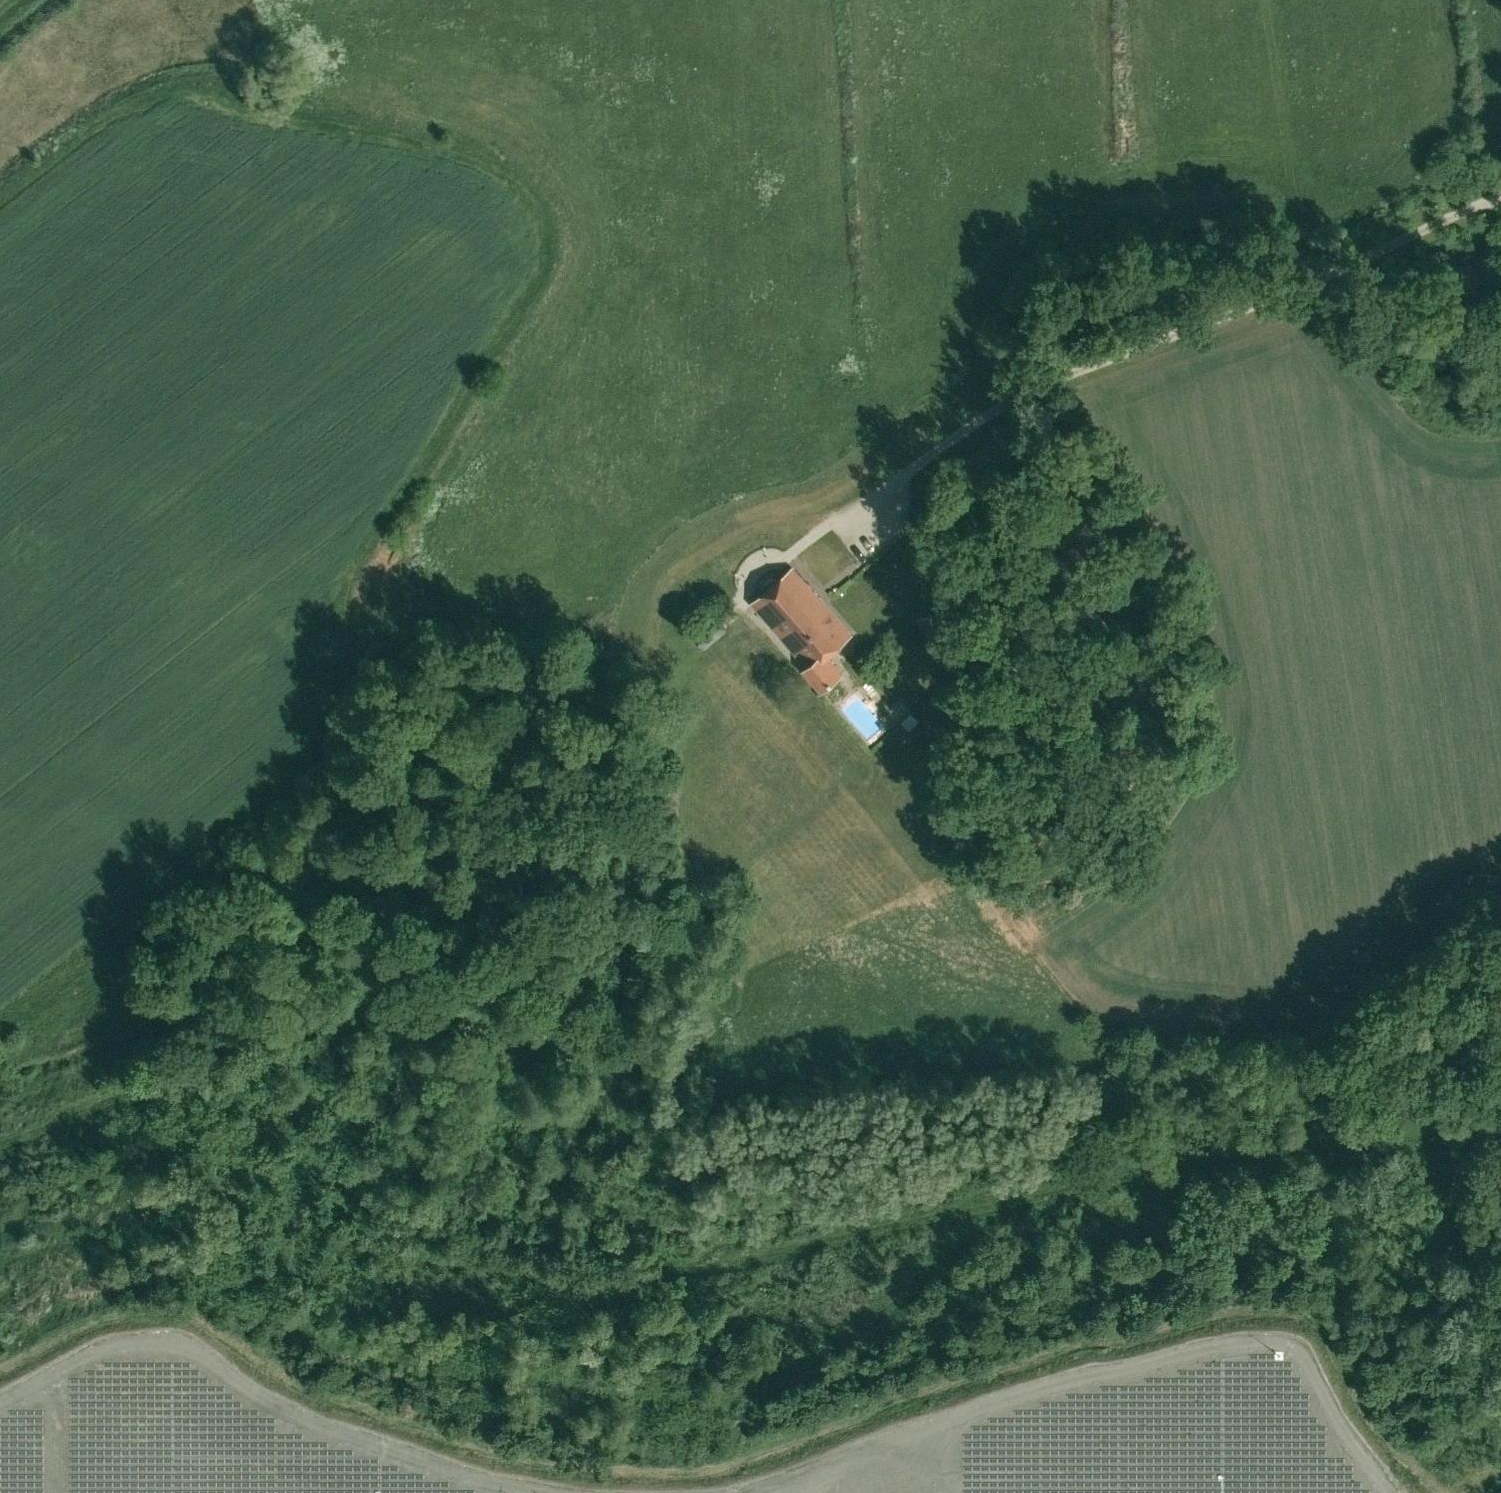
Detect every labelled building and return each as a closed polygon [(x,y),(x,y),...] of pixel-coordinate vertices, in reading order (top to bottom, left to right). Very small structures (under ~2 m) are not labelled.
[(805,669),(823,689),(843,672),(824,651),(848,631),(795,570),(755,604),(808,665),(805,669)]
